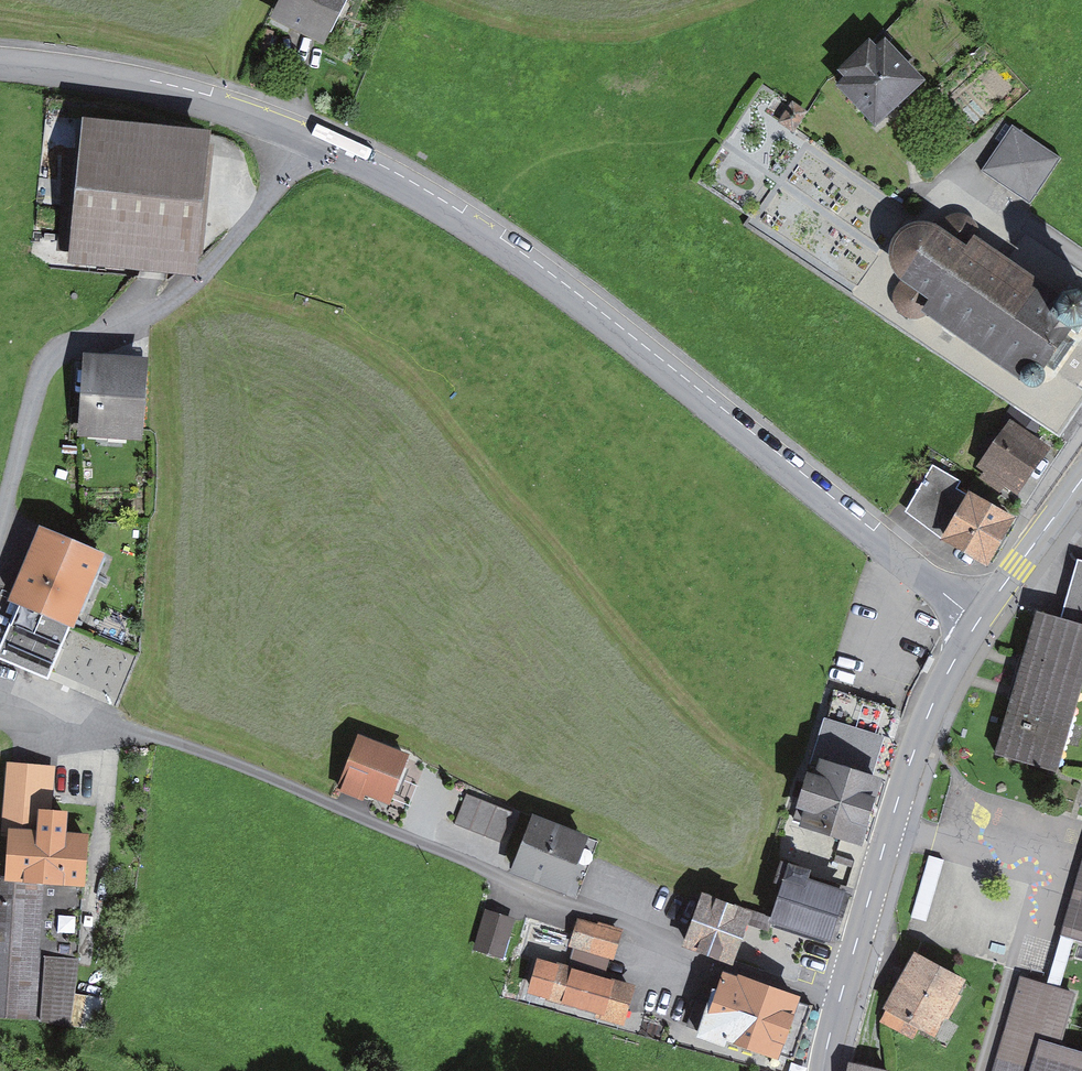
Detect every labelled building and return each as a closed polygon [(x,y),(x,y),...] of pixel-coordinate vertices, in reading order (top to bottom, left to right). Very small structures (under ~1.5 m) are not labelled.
[(272,26),(323,51),(348,0),(284,0),(272,26)] [(875,125),(926,80),(885,35),(876,45),(868,37),(837,69),(844,78),(837,84),(875,125)] [(1012,125),(982,170),(1031,203),(1061,157),(1012,125)] [(209,147),(77,134),(64,256),(196,270),(209,147)] [(1033,387),(1037,386),(1041,384),(1042,379),(1042,375),(1041,371),(1070,330),(1076,334),(1081,326),(1081,291),(1078,292),(1074,294),(1069,291),(1059,304),(974,243),(976,238),(976,233),(974,225),(968,219),(960,216),(950,218),(944,222),(937,233),(927,229),(916,229),(904,233),(898,242),(894,252),(894,261),(896,269),(905,280),(898,288),(895,296),(897,304),(902,312),(911,316),(920,315),(927,310),(1023,376),(1023,381),(1025,384),(1028,386),(1033,387)] [(148,360),(84,354),(78,435),(142,439),(148,360)] [(1011,491),(1037,454),(1021,442),(1034,424),(1014,410),(1001,428),(1009,433),(982,471),(1011,491)] [(988,563),(1015,519),(969,489),(967,495),(956,489),(961,481),(933,465),(906,514),(941,539),(988,563)] [(38,526),(7,604),(16,608),(0,647),(0,655),(56,678),(76,630),(109,555),(73,540),(38,526)] [(1036,610),(995,755),(1057,773),(1081,689),(1081,560),(1077,559),(1061,617),(1036,610)] [(933,658),(924,652),(914,668),(923,674),(933,658)] [(796,817),(861,838),(878,788),(866,784),(890,712),(836,694),(796,817)] [(358,735),(337,790),(362,801),(365,795),(390,804),(410,754),(358,735)] [(0,827),(0,835),(7,838),(5,874),(0,930),(0,1018),(35,1020),(96,1028),(99,996),(71,993),(76,966),(90,834),(67,833),(68,811),(51,808),(55,766),(8,762),(0,827)] [(512,812),(467,793),(455,823),(500,842),(512,812)] [(587,836),(532,815),(510,870),(566,894),(587,836)] [(1059,939),(1081,945),(1081,853),(1059,939)] [(945,860),(929,855),(912,917),(927,921),(945,860)] [(771,882),(780,885),(770,921),(830,942),(848,891),(808,878),(812,869),(780,860),(771,882)] [(752,911),(700,892),(681,945),(734,964),(752,911)] [(504,959),(515,918),(484,909),(472,950),(504,959)] [(624,930),(578,920),(570,945),(574,947),(609,958),(614,960),(624,930)] [(625,1025),(636,985),(604,976),(609,958),(574,947),(568,964),(541,957),(538,958),(528,993),(625,1025)] [(967,979),(914,952),(881,1008),(885,1010),(879,1022),(912,1039),(920,1030),(936,1037),(944,1020),(948,1022),(962,995),(958,993),(967,979)] [(785,1054),(802,1000),(717,974),(699,1031),(785,1054)] [(1063,1044),(1075,991),(1020,977),(992,1070),(1081,1070),(1081,1050),(1063,1044)] [(849,1062),(847,1070),(889,1070),(849,1062)]
